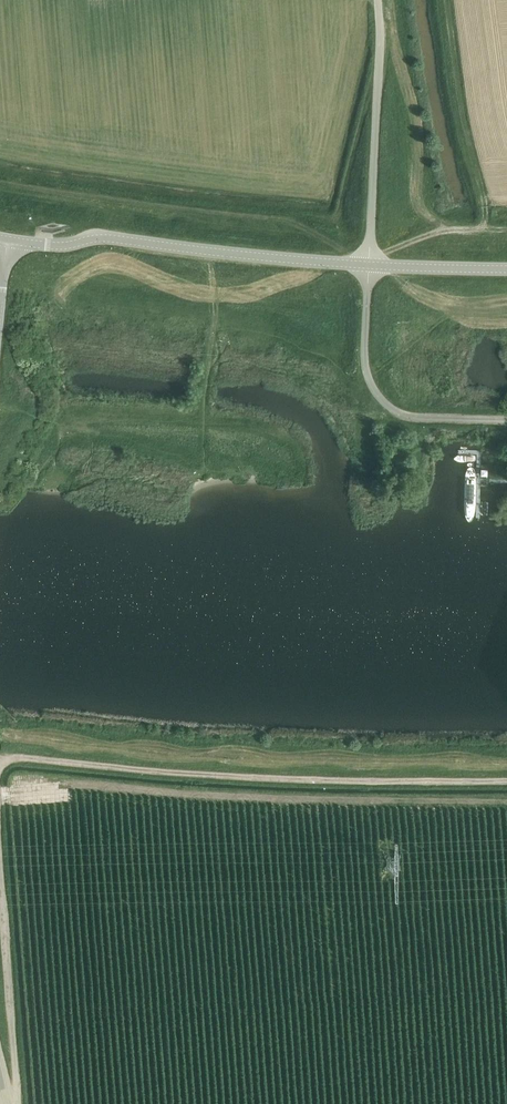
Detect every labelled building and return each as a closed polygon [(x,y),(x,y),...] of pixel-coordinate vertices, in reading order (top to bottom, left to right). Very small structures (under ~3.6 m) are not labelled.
[(479,444),(469,444),(467,523),(478,523),(479,444)]
